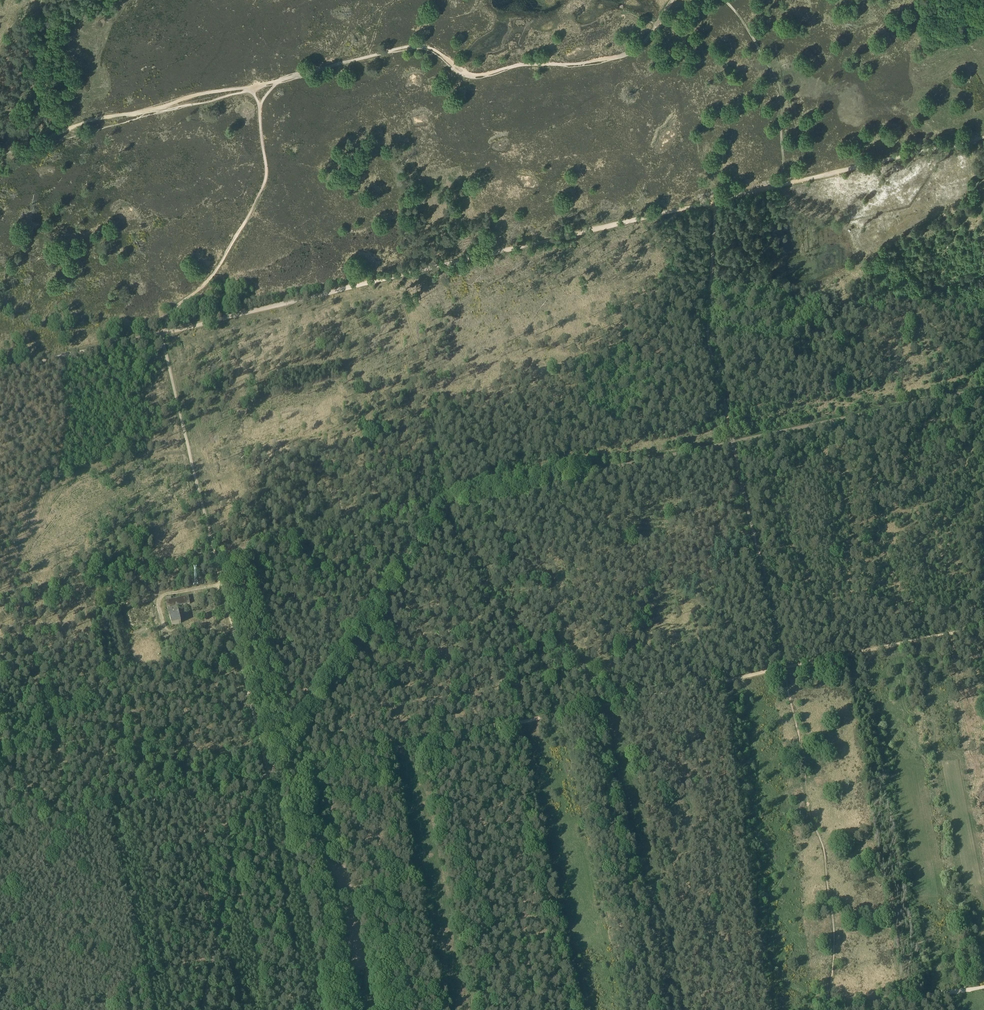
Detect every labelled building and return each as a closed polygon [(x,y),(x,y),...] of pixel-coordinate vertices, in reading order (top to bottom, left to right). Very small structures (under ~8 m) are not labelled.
[(171,597),(166,598),(166,601),(168,608),(172,625),(176,624),(181,623),(177,606),(190,603),(188,596),(172,600),(171,597)]
